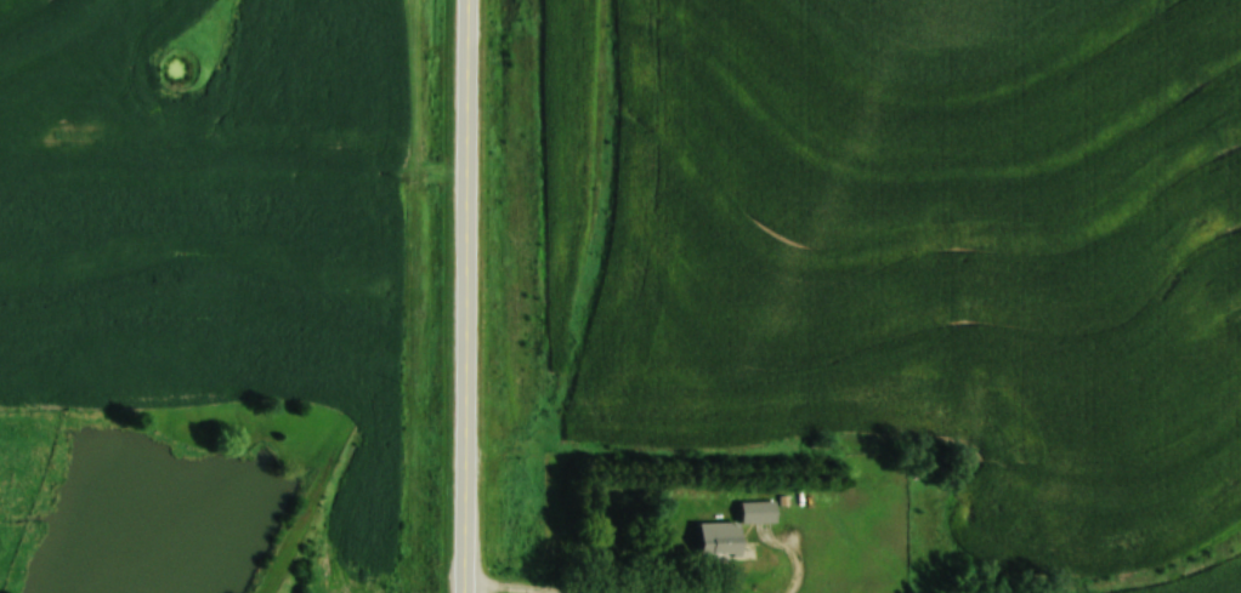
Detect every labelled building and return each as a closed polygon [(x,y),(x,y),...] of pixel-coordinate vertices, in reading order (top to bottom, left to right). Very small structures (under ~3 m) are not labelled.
[(739,522),(701,523),(702,555),(746,555),(746,524),(778,523),(778,501),(739,502),(739,522)]
